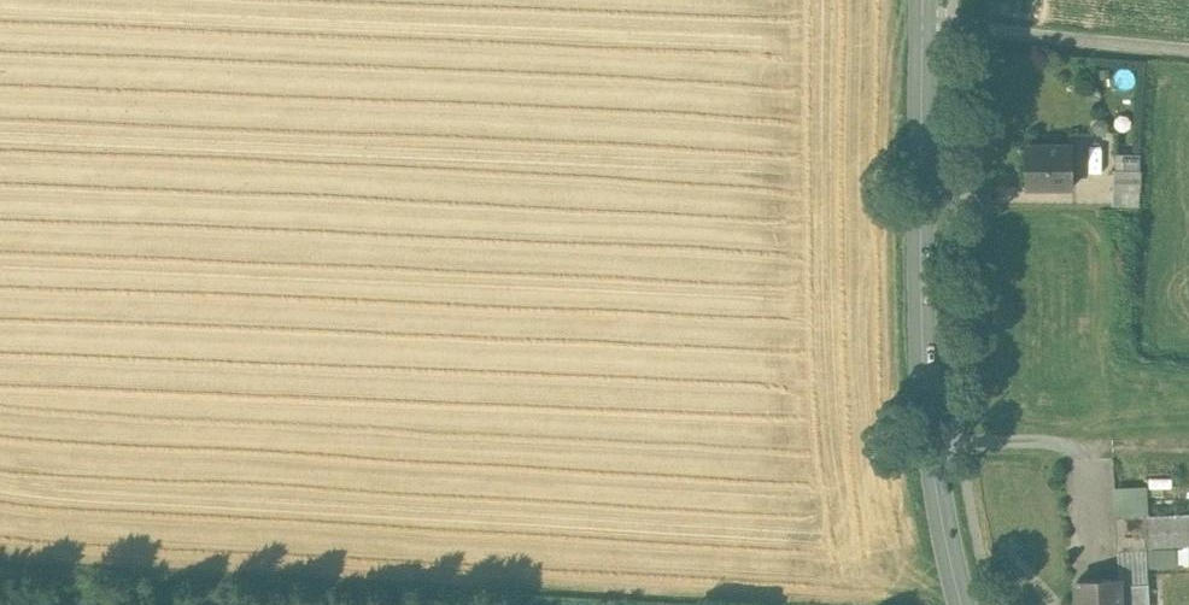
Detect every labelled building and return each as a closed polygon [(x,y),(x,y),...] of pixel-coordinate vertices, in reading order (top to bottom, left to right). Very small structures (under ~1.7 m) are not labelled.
[(1075,143),(1028,144),(1028,185),(1075,185),(1075,143)] [(1143,172),(1114,172),(1114,186),(1142,186),(1143,172)] [(1140,207),(1142,186),(1114,186),(1114,206),(1140,207)] [(1146,512),(1148,546),(1188,544),(1188,510),(1146,512)] [(1146,512),(1116,514),(1118,548),(1148,547),(1148,546),(1146,512)] [(1079,581),(1080,604),(1148,604),(1147,583),(1123,584),(1123,579),(1079,581)]
